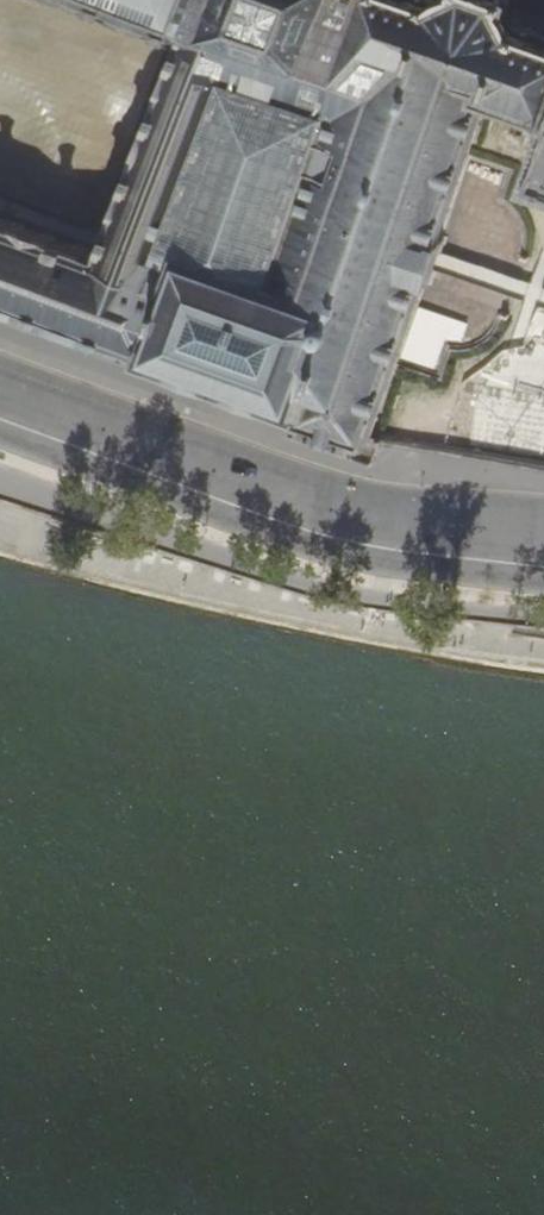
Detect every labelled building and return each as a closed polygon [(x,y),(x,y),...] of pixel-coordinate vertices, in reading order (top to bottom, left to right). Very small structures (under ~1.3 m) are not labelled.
[(533,30),(534,26),(529,25),(528,28),(519,25),(519,28),(516,27),(512,19),(507,10),(508,6),(510,6),(512,2),(512,0),(442,0),(440,2),(434,0),(95,0),(182,33),(181,36),(186,38),(184,42),(186,43),(107,247),(105,246),(101,257),(0,218),(0,300),(166,361),(171,363),(305,412),(303,420),(305,421),(307,421),(303,432),(356,449),(360,439),(368,441),(392,369),(392,368),(420,285),(423,276),(429,278),(435,259),(442,241),(437,239),(440,229),(467,150),(485,95),(495,98),(543,115),(543,34),(533,30)] [(107,247),(186,43),(184,42),(186,38),(181,36),(182,33),(95,0),(0,0),(0,218),(101,257),(105,246),(107,247)]
